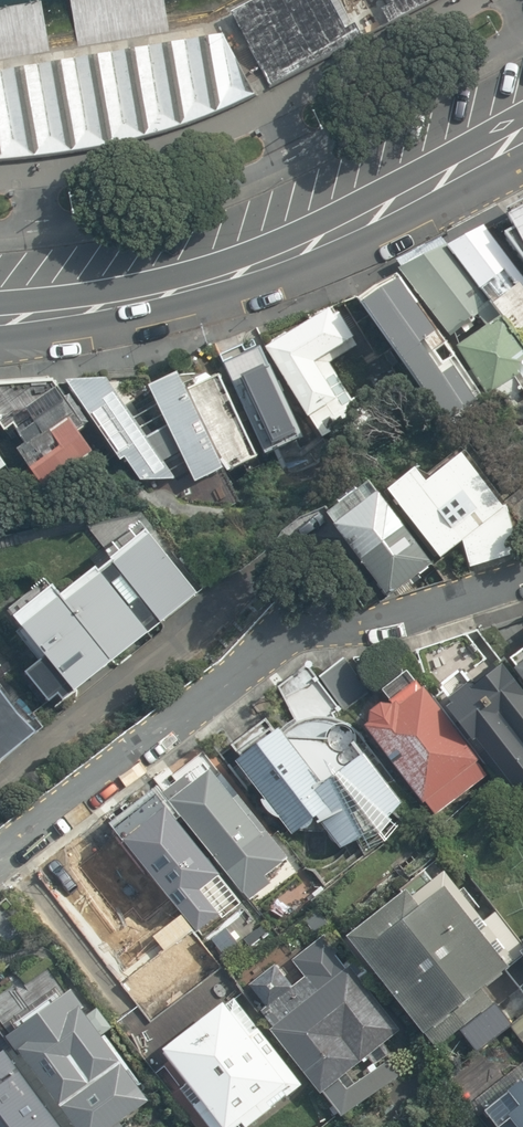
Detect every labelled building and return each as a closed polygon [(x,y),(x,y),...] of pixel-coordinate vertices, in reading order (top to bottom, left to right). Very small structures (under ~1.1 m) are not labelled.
[(330,0),(248,0),(230,10),(269,83),(351,39),(330,0)] [(381,5),(389,20),(427,0),(390,0),(381,5)] [(0,67),(0,159),(23,157),(134,138),(201,116),(251,92),(222,29),(0,67)] [(500,212),(506,225),(496,229),(522,267),(522,200),(500,212)] [(442,243),(489,304),(512,333),(522,324),(522,280),(478,223),(442,243)] [(442,243),(394,267),(447,334),(475,314),(489,304),(442,243)] [(482,395),(391,270),(353,298),(443,423),(482,395)] [(475,314),(482,322),(451,344),(486,393),(512,376),(522,392),(522,348),(512,333),(489,304),(475,314)] [(261,344),(304,415),(306,414),(322,436),(352,418),(342,404),(351,399),(333,370),(322,377),(311,360),(351,335),(331,305),(326,308),(324,306),(283,331),(280,330),(268,338),(267,341),(261,344)] [(255,342),(216,359),(264,453),(297,438),(255,342)] [(140,382),(161,425),(175,451),(192,480),(221,465),(180,390),(169,370),(140,382)] [(213,376),(180,390),(221,465),(225,468),(253,455),(213,376)] [(104,381),(65,386),(119,462),(126,459),(142,479),(175,481),(161,461),(175,451),(161,425),(144,437),(104,381)] [(7,424),(19,440),(12,447),(40,487),(90,452),(72,430),(80,423),(54,385),(0,388),(0,429),(7,424)] [(391,489),(444,561),(464,546),(469,570),(522,549),(522,545),(502,488),(470,446),(428,477),(421,467),(391,489)] [(370,475),(324,510),(390,596),(436,560),(370,475)] [(58,699),(193,590),(140,525),(104,554),(106,556),(93,566),(91,564),(55,593),(46,581),(7,613),(39,653),(19,669),(44,699),(52,692),(58,699)] [(509,657),(522,676),(522,647),(509,657)] [(441,704),(491,772),(512,801),(522,793),(522,691),(501,661),(441,704)] [(420,674),(362,716),(434,814),(491,772),(441,704),(420,674)] [(270,731),(236,755),(292,836),(319,817),(341,849),(408,802),(324,680),(284,707),(293,722),(273,735),(270,731)] [(34,730),(3,694),(6,692),(0,684),(0,758),(34,730)] [(165,793),(237,888),(285,852),(213,756),(165,793)] [(237,888),(165,793),(117,829),(189,925),(237,888)] [(189,925),(117,829),(53,877),(103,942),(148,908),(166,933),(175,926),(180,931),(189,925)] [(444,867),(352,938),(428,1037),(451,1020),(522,964),(522,944),(519,939),(495,908),(483,917),(444,867)] [(326,922),(242,986),(339,1115),(423,1051),(326,922)] [(451,1020),(477,1054),(507,1031),(522,1052),(522,964),(451,1020)] [(131,1057),(68,970),(0,1020),(0,1034),(9,1046),(57,1111),(131,1057)] [(162,1048),(224,1126),(238,1126),(300,1078),(234,992),(162,1048)] [(0,1053),(0,1126),(68,1126),(57,1111),(9,1046),(0,1053)] [(57,1111),(68,1126),(132,1126),(127,1121),(160,1097),(131,1057),(57,1111)] [(506,1126),(522,1126),(522,1074),(500,1091),(519,1117),(506,1126)]
